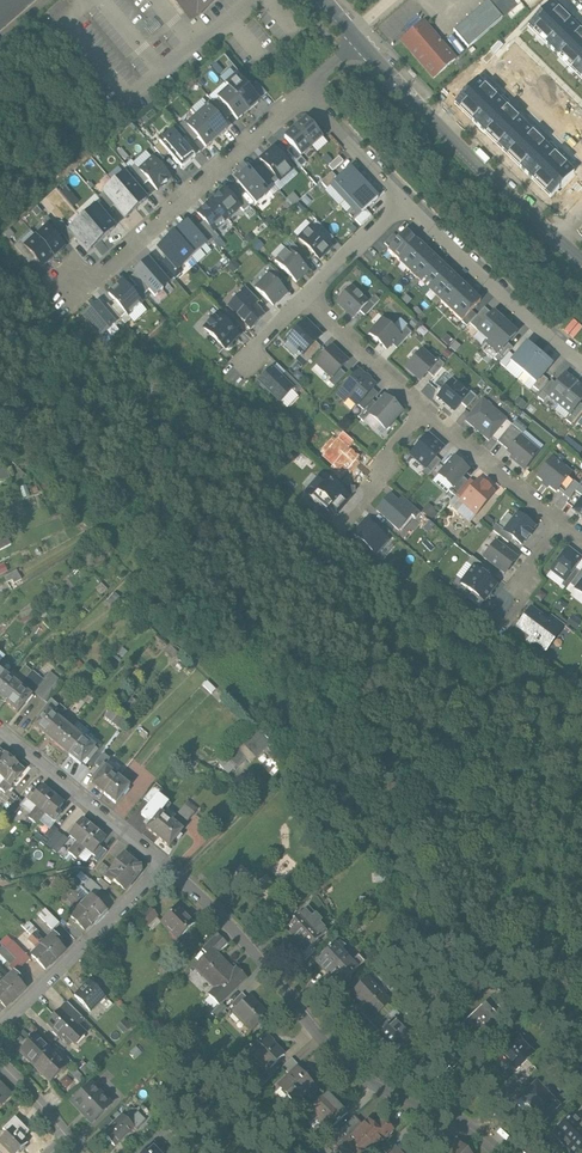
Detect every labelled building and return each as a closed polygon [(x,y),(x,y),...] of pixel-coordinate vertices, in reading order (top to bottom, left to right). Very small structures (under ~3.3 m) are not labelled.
[(184,10),(191,4),(198,12),(213,0),(175,0),(184,10)] [(488,1),(454,30),(468,47),(502,18),(488,1)] [(581,67),(581,32),(580,30),(581,28),(581,25),(576,19),(572,23),(551,2),(528,27),(576,73),(581,67)] [(438,40),(429,30),(431,29),(424,20),(402,39),(409,48),(410,47),(419,59),(433,76),(455,57),(440,39),(438,40)] [(225,83),(248,110),(259,101),(230,69),(220,78),(225,83)] [(502,148),(526,124),(507,106),(510,102),(502,95),(499,98),(478,78),(454,102),(502,148)] [(266,93),(257,82),(252,87),(261,97),(266,93)] [(248,110),(225,83),(209,97),(213,101),(219,97),(233,114),(237,119),(248,110)] [(233,114),(219,97),(213,101),(228,118),(233,114)] [(228,118),(213,101),(206,107),(204,104),(205,103),(202,99),(191,109),(197,115),(216,138),(227,129),(223,123),(228,118)] [(216,138),(197,115),(186,125),(184,122),(178,126),(186,136),(192,142),(198,138),(206,147),(216,138)] [(306,119),(295,128),(311,147),(322,137),(306,119)] [(526,124),(502,148),(550,195),(574,171),(554,152),(558,149),(550,141),(547,145),(526,124)] [(311,147),(295,128),(284,137),(292,146),(300,156),(311,147)] [(181,140),(173,131),(164,139),(162,136),(157,140),(160,143),(154,148),(163,158),(169,153),(181,168),(200,152),(192,142),(186,136),(181,140)] [(300,156),(292,146),(287,151),(301,167),(306,162),(300,156)] [(351,156),(341,146),(337,150),(347,160),(351,156)] [(129,157),(121,147),(116,151),(124,161),(129,157)] [(293,169),(273,147),(260,158),(264,164),(279,180),(280,181),(293,169)] [(140,169),(139,169),(149,180),(157,190),(171,178),(153,158),(152,158),(146,151),(134,162),(140,169)] [(139,169),(140,169),(134,162),(131,160),(126,164),(136,176),(144,185),(149,180),(139,169)] [(279,180),(264,164),(259,168),(272,183),(273,185),(279,180)] [(259,168),(258,167),(253,172),(267,188),(272,183),(259,168)] [(253,172),(249,168),(243,173),(245,175),(237,181),(257,204),(265,196),(264,195),(269,190),(267,188),(253,172)] [(331,185),(345,200),(364,183),(350,168),(338,179),(331,185)] [(331,185),(338,179),(332,172),(321,182),(327,189),(331,185)] [(131,181),(124,173),(114,182),(136,208),(146,199),(144,196),(149,192),(144,185),(136,176),(131,181)] [(136,208),(114,182),(97,196),(102,201),(109,209),(114,204),(125,217),(136,208)] [(378,198),(364,183),(345,200),(359,215),(378,198)] [(230,195),(225,189),(211,201),(227,219),(240,208),(241,207),(230,195)] [(249,206),(235,190),(230,195),(241,207),(240,208),(243,212),(249,206)] [(293,192),(286,199),(292,206),(300,200),(293,192)] [(110,222),(96,206),(102,201),(97,196),(95,194),(77,211),(83,218),(101,238),(114,227),(110,222)] [(306,196),(301,200),(307,205),(311,201),(306,196)] [(109,209),(102,201),(96,206),(110,222),(116,217),(109,209)] [(214,231),(227,219),(211,201),(198,213),(205,220),(214,231)] [(304,209),(298,203),(292,209),(299,215),(304,209)] [(32,211),(37,216),(42,211),(37,206),(32,211)] [(47,225),(36,235),(53,255),(65,245),(57,235),(62,232),(55,225),(48,216),(42,220),(47,225)] [(101,238),(83,218),(70,229),(69,229),(75,236),(88,250),(101,238)] [(70,229),(61,219),(55,225),(62,232),(69,241),(75,236),(69,229),(70,229)] [(225,243),(214,231),(205,220),(199,225),(213,241),(220,248),(225,243)] [(206,244),(193,230),(187,222),(172,234),(191,256),(205,244),(206,244)] [(333,237),(318,222),(313,227),(328,242),(333,237)] [(206,244),(205,244),(207,246),(213,241),(199,225),(193,230),(206,244)] [(313,227),(311,225),(299,237),(320,258),(331,246),(328,242),(313,227)] [(5,232),(9,237),(14,233),(10,228),(5,232)] [(419,241),(406,230),(399,238),(390,248),(388,250),(400,261),(419,241)] [(244,237),(249,243),(254,238),(249,233),(244,237)] [(384,243),(390,248),(399,238),(393,233),(384,243)] [(177,269),(178,268),(191,256),(172,234),(158,247),(166,256),(177,269)] [(42,264),(53,255),(36,235),(25,244),(34,255),(42,264)] [(25,244),(21,239),(15,244),(29,260),(34,255),(25,244)] [(419,241),(400,261),(409,269),(426,251),(427,250),(418,242),(419,241)] [(309,258),(293,243),(288,248),(304,263),(309,258)] [(288,248),(288,247),(275,260),(296,281),(309,268),(304,263),(288,248)] [(426,251),(409,269),(420,279),(421,278),(437,262),(437,261),(426,251)] [(177,269),(166,256),(161,261),(175,277),(181,272),(178,268),(177,269)] [(142,264),(130,275),(138,285),(144,291),(149,287),(156,294),(163,287),(162,286),(168,280),(148,257),(141,263),(142,264)] [(240,265),(234,259),(227,266),(234,272),(240,265)] [(437,262),(421,278),(432,287),(447,271),(437,262)] [(283,278),(271,266),(266,271),(268,274),(278,283),(283,278)] [(447,271),(432,287),(430,289),(441,299),(458,281),(447,271)] [(268,274),(256,286),(273,304),(286,291),(278,283),(268,274)] [(393,280),(387,275),(382,281),(387,286),(393,280)] [(116,299),(128,312),(147,296),(144,291),(138,285),(133,290),(122,278),(108,290),(116,299)] [(458,281),(441,299),(441,300),(450,308),(468,288),(467,289),(459,281),(458,281)] [(259,300),(245,285),(240,291),(242,292),(254,305),(259,300)] [(351,286),(337,301),(353,317),(360,310),(368,302),(351,286)] [(468,288),(450,308),(462,319),(472,309),(481,299),(468,288)] [(254,305),(242,292),(229,305),(251,327),(263,314),(254,305)] [(412,299),(406,294),(401,300),(406,304),(412,299)] [(375,295),(368,302),(360,310),(365,315),(380,300),(375,295)] [(128,312),(116,299),(111,304),(122,317),(125,320),(131,315),(128,312)] [(114,320),(102,305),(97,300),(84,312),(101,332),(114,320)] [(108,300),(102,305),(114,320),(116,322),(122,317),(111,304),(108,300)] [(416,305),(412,309),(419,315),(423,312),(416,305)] [(239,325),(223,309),(218,314),(233,330),(239,325)] [(477,314),(472,309),(462,319),(467,324),(477,314)] [(504,320),(493,310),(477,328),(488,338),(504,320)] [(218,314),(217,313),(204,326),(226,347),(231,341),(238,334),(233,330),(218,314)] [(382,317),(368,332),(387,349),(391,343),(399,335),(406,327),(408,325),(400,318),(392,327),(382,317)] [(306,320),(296,330),(292,329),(288,333),(289,337),(288,338),(302,351),(303,352),(315,340),(321,334),(306,320)] [(516,331),(504,320),(488,338),(486,339),(499,351),(516,331)] [(417,329),(424,336),(429,331),(422,324),(417,329)] [(399,335),(391,343),(397,348),(411,332),(406,327),(399,335)] [(445,332),(440,337),(447,344),(452,339),(445,332)] [(315,340),(303,352),(302,351),(300,354),(306,360),(321,346),(315,340)] [(461,345),(455,340),(450,346),(456,350),(461,345)] [(527,340),(511,360),(523,371),(540,351),(527,340)] [(332,345),(316,362),(332,376),(340,368),(347,360),(332,345)] [(452,352),(446,348),(442,353),(448,358),(452,352)] [(422,350),(406,367),(420,379),(427,371),(436,362),(422,350)] [(540,351),(523,371),(536,381),(542,373),(552,362),(540,351)] [(436,362),(427,371),(433,376),(444,363),(438,359),(436,362)] [(281,375),(272,366),(260,379),(280,399),(292,388),(292,387),(281,375)] [(340,368),(332,376),(328,379),(334,385),(345,373),(340,368)] [(302,386),(286,370),(281,375),(292,387),(292,388),(296,392),(302,386)] [(358,370),(341,388),(342,388),(338,393),(345,400),(349,395),(358,403),(362,399),(372,388),(375,385),(358,370)] [(536,381),(533,384),(539,389),(548,378),(542,373),(536,381)] [(577,382),(566,373),(548,394),(559,403),(577,382)] [(442,389),(437,395),(455,410),(461,402),(468,393),(451,379),(450,380),(443,374),(435,383),(442,389)] [(577,382),(559,403),(570,412),(581,398),(581,386),(577,382)] [(372,388),(362,399),(368,404),(372,399),(378,393),(372,388)] [(468,393),(461,402),(467,406),(476,395),(471,390),(468,393)] [(378,404),(370,413),(386,427),(401,409),(385,395),(378,404)] [(506,418),(483,398),(465,419),(489,439),(492,435),(506,419),(506,418)] [(364,409),(358,415),(363,420),(370,413),(378,404),(372,399),(368,404),(364,409)] [(368,404),(362,399),(358,403),(364,409),(368,404)] [(506,419),(492,435),(498,440),(512,423),(506,419)] [(512,423),(498,440),(509,449),(520,435),(522,432),(512,423)] [(428,433),(411,453),(425,466),(436,455),(443,446),(428,433)] [(539,450),(520,435),(509,449),(508,450),(513,455),(511,457),(524,468),(539,450)] [(436,455),(425,466),(421,471),(426,476),(441,460),(436,455)] [(454,455),(438,473),(453,486),(463,475),(469,468),(454,455)] [(571,472),(552,457),(538,475),(556,490),(557,488),(568,475),(571,472)] [(14,474),(10,462),(0,466),(0,479),(14,474)] [(332,482),(321,473),(306,490),(322,505),(330,512),(331,511),(345,495),(346,494),(332,482)] [(463,475),(453,486),(449,490),(455,494),(468,480),(463,475)] [(568,475),(557,488),(569,498),(575,489),(579,484),(568,475)] [(347,485),(337,477),(332,482),(346,494),(345,495),(348,498),(356,489),(355,485),(347,485)] [(468,480),(455,494),(449,502),(455,507),(475,482),(470,478),(468,480)] [(475,482),(455,507),(470,520),(494,490),(480,478),(475,482)] [(399,502),(390,495),(377,509),(399,528),(411,515),(412,514),(399,502)] [(412,514),(411,515),(414,517),(419,511),(403,497),(399,502),(412,514)] [(428,501),(421,509),(431,518),(438,510),(428,501)] [(330,512),(322,505),(317,510),(328,520),(334,513),(331,511),(330,512)] [(535,524),(518,511),(504,528),(513,534),(522,541),(535,524)] [(369,521),(366,518),(353,533),(375,552),(388,538),(385,535),(390,530),(374,515),(369,521)] [(434,524),(423,515),(418,522),(428,531),(434,524)] [(504,528),(496,522),(491,527),(508,540),(513,534),(504,528)] [(517,556),(496,540),(484,555),(505,571),(517,556)] [(568,546),(551,568),(565,578),(575,565),(581,556),(568,546)] [(497,582),(473,565),(461,581),(473,590),(484,598),(487,595),(490,595),(492,592),(491,590),(497,582)] [(580,569),(575,565),(565,578),(562,582),(567,586),(570,583),(580,569)] [(7,583),(20,577),(15,567),(2,574),(7,583)] [(570,583),(576,587),(581,579),(581,567),(580,569),(570,583)] [(101,582),(94,588),(100,595),(107,588),(101,582)] [(480,604),(484,598),(473,590),(468,595),(480,604)] [(114,594),(108,602),(115,608),(121,599),(114,594)] [(548,620),(531,607),(518,624),(532,635),(547,646),(560,629),(548,620)] [(564,623),(553,615),(548,620),(560,629),(564,623)] [(547,646),(532,635),(527,640),(542,652),(547,646)] [(177,653),(170,646),(165,652),(172,658),(177,653)] [(0,685),(0,697),(6,701),(32,669),(25,664),(17,674),(12,670),(8,675),(0,685)] [(8,675),(0,668),(0,685),(8,675)] [(32,669),(6,701),(18,711),(31,694),(41,683),(44,680),(44,679),(32,669)] [(58,679),(50,672),(44,679),(44,680),(41,683),(43,685),(38,691),(44,696),(58,679)] [(215,690),(207,681),(203,685),(211,694),(215,690)] [(51,698),(36,716),(39,718),(35,724),(46,734),(60,717),(53,712),(59,704),(51,698)] [(60,717),(46,734),(58,743),(72,727),(60,717)] [(72,727),(58,743),(70,753),(83,736),(72,727)] [(271,743),(255,727),(250,731),(266,748),(271,743)] [(266,748),(250,731),(245,737),(260,753),(266,748)] [(83,736),(70,753),(81,762),(88,754),(92,756),(98,748),(83,736)] [(260,753),(245,737),(240,742),(255,758),(260,753)] [(255,758),(240,742),(235,747),(246,758),(251,763),(255,758)] [(235,747),(223,759),(233,769),(234,770),(246,758),(235,747)] [(0,750),(0,775),(5,779),(11,784),(23,769),(16,764),(16,763),(5,754),(4,754),(0,750)] [(103,752),(95,763),(100,767),(101,768),(109,757),(103,752)] [(192,759),(188,765),(194,769),(198,763),(192,759)] [(233,769),(223,759),(217,764),(227,774),(233,769)] [(118,775),(107,765),(103,769),(94,781),(93,782),(104,792),(118,775)] [(100,767),(91,779),(94,781),(103,769),(101,768),(100,767)] [(118,775),(104,792),(116,801),(130,784),(118,775)] [(0,785),(0,788),(5,791),(11,784),(5,779),(0,785)] [(157,782),(145,797),(151,802),(159,793),(164,788),(157,782)] [(63,802),(43,785),(37,792),(34,789),(27,797),(38,805),(44,811),(55,819),(61,811),(58,808),(63,802)] [(159,793),(151,802),(142,813),(152,821),(147,826),(158,836),(172,819),(161,810),(169,801),(159,793)] [(19,796),(10,806),(15,810),(24,800),(19,796)] [(184,803),(178,811),(188,819),(194,811),(184,803)] [(38,805),(29,816),(36,821),(44,811),(38,805)] [(83,818),(70,833),(77,839),(81,843),(94,827),(83,818)] [(172,819),(158,836),(169,845),(183,828),(172,819)] [(53,823),(39,839),(44,844),(58,827),(53,823)] [(94,827),(81,843),(85,846),(95,854),(96,854),(101,847),(98,844),(105,836),(94,827)] [(57,829),(50,837),(55,841),(62,833),(57,829)] [(81,843),(77,839),(73,844),(81,851),(85,846),(81,843)] [(81,851),(73,844),(68,850),(76,857),(81,851)] [(124,852),(104,876),(111,882),(114,879),(126,889),(128,887),(141,870),(140,865),(124,852)] [(100,858),(96,854),(95,854),(89,862),(93,866),(100,858)] [(110,884),(101,877),(97,882),(106,889),(110,884)] [(101,888),(92,880),(88,884),(97,892),(101,888)] [(75,891),(67,898),(73,903),(80,896),(75,891)] [(84,901),(81,904),(95,919),(106,908),(91,894),(84,901)] [(80,896),(73,903),(77,908),(81,904),(84,901),(80,896)] [(77,908),(70,915),(85,929),(95,919),(81,904),(77,908)] [(177,905),(161,921),(170,930),(172,928),(180,936),(193,922),(177,905)] [(60,922),(45,907),(38,914),(53,928),(60,922)] [(150,908),(140,918),(147,925),(157,915),(150,908)] [(305,910),(293,921),(294,922),(287,928),(306,949),(307,949),(311,945),(327,930),(319,922),(317,923),(305,910)] [(284,915),(274,925),(280,932),(290,922),(284,915)] [(44,941),(34,931),(31,935),(41,945),(44,941)] [(44,941),(41,945),(55,958),(64,949),(58,943),(61,939),(54,932),(44,941)] [(217,932),(201,948),(206,953),(212,947),(217,952),(227,942),(217,932)] [(41,945),(31,935),(28,938),(38,948),(41,945)] [(29,957),(14,941),(6,949),(16,959),(21,964),(29,957)] [(338,941),(317,961),(320,964),(319,965),(327,973),(345,956),(340,951),(345,946),(338,941)] [(38,948),(32,954),(45,968),(55,958),(41,945),(38,948)] [(306,949),(300,955),(305,961),(316,950),(311,945),(307,949),(306,949)] [(232,970),(222,959),(223,958),(217,952),(212,947),(206,953),(194,964),(217,987),(209,995),(219,1004),(221,1002),(247,977),(236,966),(232,970)] [(16,959),(6,949),(1,954),(11,965),(16,959)] [(345,956),(327,973),(335,983),(337,981),(340,985),(356,970),(350,964),(351,963),(345,956)] [(5,980),(2,983),(15,997),(25,987),(19,981),(22,978),(15,970),(5,980)] [(390,1001),(376,986),(374,987),(367,979),(354,991),(366,1003),(360,1009),(370,1020),(384,1008),(390,1001)] [(90,981),(75,996),(88,1009),(103,994),(90,981)] [(6,1006),(15,997),(2,983),(0,985),(0,1000),(6,1006)] [(242,992),(231,1002),(236,1007),(247,997),(242,992)] [(236,1007),(232,1011),(251,1030),(262,1019),(262,1018),(267,1013),(248,995),(247,997),(236,1007)] [(85,1019),(68,1002),(61,1010),(75,1025),(76,1024),(78,1025),(85,1019)] [(219,1004),(211,1012),(216,1017),(226,1007),(221,1002),(219,1004)] [(384,1008),(370,1020),(375,1026),(388,1014),(389,1013),(384,1008)] [(483,1008),(467,1023),(483,1039),(499,1024),(483,1008)] [(75,1025),(61,1010),(48,1022),(70,1045),(72,1043),(74,1044),(85,1033),(78,1025),(76,1024),(75,1025)] [(388,1014),(375,1026),(381,1032),(393,1019),(388,1014)] [(116,1025),(123,1032),(131,1025),(124,1017),(116,1025)] [(414,1039),(393,1019),(381,1032),(380,1033),(400,1053),(412,1041),(414,1039)] [(50,1049),(36,1035),(19,1052),(33,1066),(50,1049)] [(284,1054),(265,1035),(251,1049),(270,1068),(284,1054)] [(532,1053),(515,1035),(499,1051),(515,1068),(532,1053)] [(412,1041),(400,1053),(408,1061),(420,1049),(412,1041)] [(141,1052),(136,1046),(129,1051),(135,1058),(141,1052)] [(50,1049),(33,1066),(49,1082),(67,1064),(59,1057),(59,1058),(50,1049)] [(80,1057),(74,1063),(88,1076),(93,1071),(80,1057)] [(301,1066),(291,1057),(281,1067),(288,1074),(296,1067),(298,1069),(301,1066)] [(301,1066),(298,1069),(296,1067),(288,1074),(291,1077),(280,1088),(296,1105),(304,1097),(301,1095),(312,1084),(303,1074),(305,1071),(301,1066)] [(449,1066),(434,1080),(440,1086),(455,1072),(449,1066)] [(85,1078),(73,1067),(68,1072),(79,1083),(85,1078)] [(267,1070),(257,1080),(263,1085),(272,1076),(267,1070)] [(61,1082),(67,1089),(73,1083),(67,1076),(61,1082)] [(91,1083),(72,1102),(91,1122),(111,1103),(91,1083)] [(510,1083),(497,1096),(503,1102),(516,1090),(510,1083)] [(9,1096),(2,1088),(2,1089),(0,1087),(0,1105),(9,1096)] [(558,1107),(541,1090),(526,1106),(542,1123),(558,1107)] [(326,1093),(308,1111),(321,1124),(319,1126),(325,1135),(335,1126),(347,1114),(326,1093)] [(109,1116),(96,1128),(114,1146),(134,1126),(136,1128),(146,1119),(137,1110),(126,1121),(120,1115),(114,1121),(109,1116)] [(554,1133),(573,1152),(576,1152),(581,1147),(581,1128),(571,1116),(554,1133)] [(349,1139),(349,1140),(340,1149),(339,1148),(337,1149),(341,1152),(370,1152),(393,1130),(383,1120),(375,1128),(368,1121),(353,1135),(349,1139)] [(325,1135),(324,1136),(329,1141),(330,1139),(339,1130),(335,1126),(325,1135)] [(339,1130),(330,1139),(339,1148),(340,1149),(349,1140),(349,1139),(353,1135),(344,1126),(339,1130)] [(0,1140),(0,1141),(12,1152),(16,1152),(27,1142),(13,1127),(0,1140)] [(429,1140),(427,1150),(430,1152),(439,1152),(450,1142),(439,1130),(429,1140)] [(522,1151),(525,1152),(542,1152),(548,1146),(538,1135),(522,1151)] [(154,1143),(144,1152),(164,1152),(154,1143)] [(449,1152),(468,1152),(460,1145),(461,1144),(459,1143),(449,1152)]
